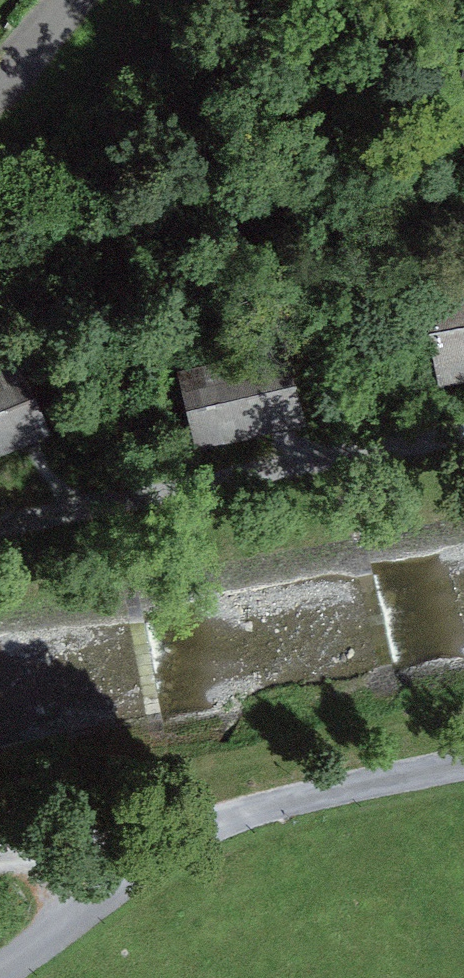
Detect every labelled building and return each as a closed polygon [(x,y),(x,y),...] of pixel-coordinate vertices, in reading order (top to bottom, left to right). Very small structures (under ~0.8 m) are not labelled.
[(419,286),(439,377),(463,372),(463,276),(419,286)] [(291,354),(179,377),(193,445),(305,423),(291,354)] [(0,365),(0,450),(51,429),(21,356),(0,365)]
